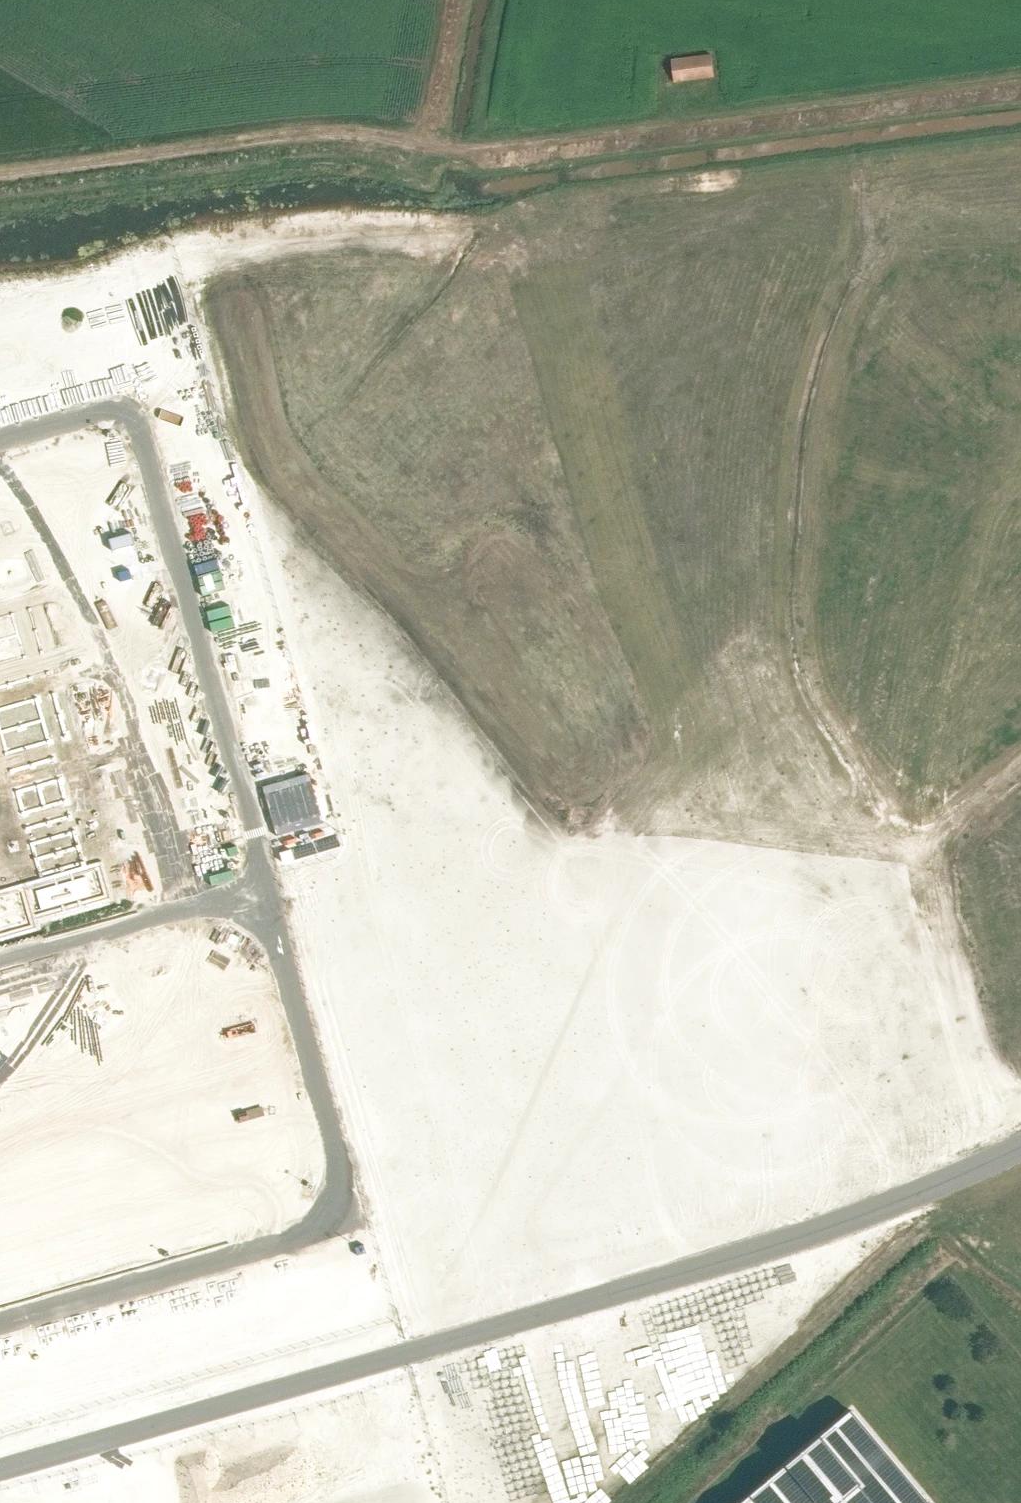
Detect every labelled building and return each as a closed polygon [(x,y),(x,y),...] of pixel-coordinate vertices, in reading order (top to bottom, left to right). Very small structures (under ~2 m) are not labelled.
[(711,50),(671,56),(674,79),(714,73),(711,50)] [(852,1411),(822,1436),(742,1502),(930,1502),(852,1411)]
